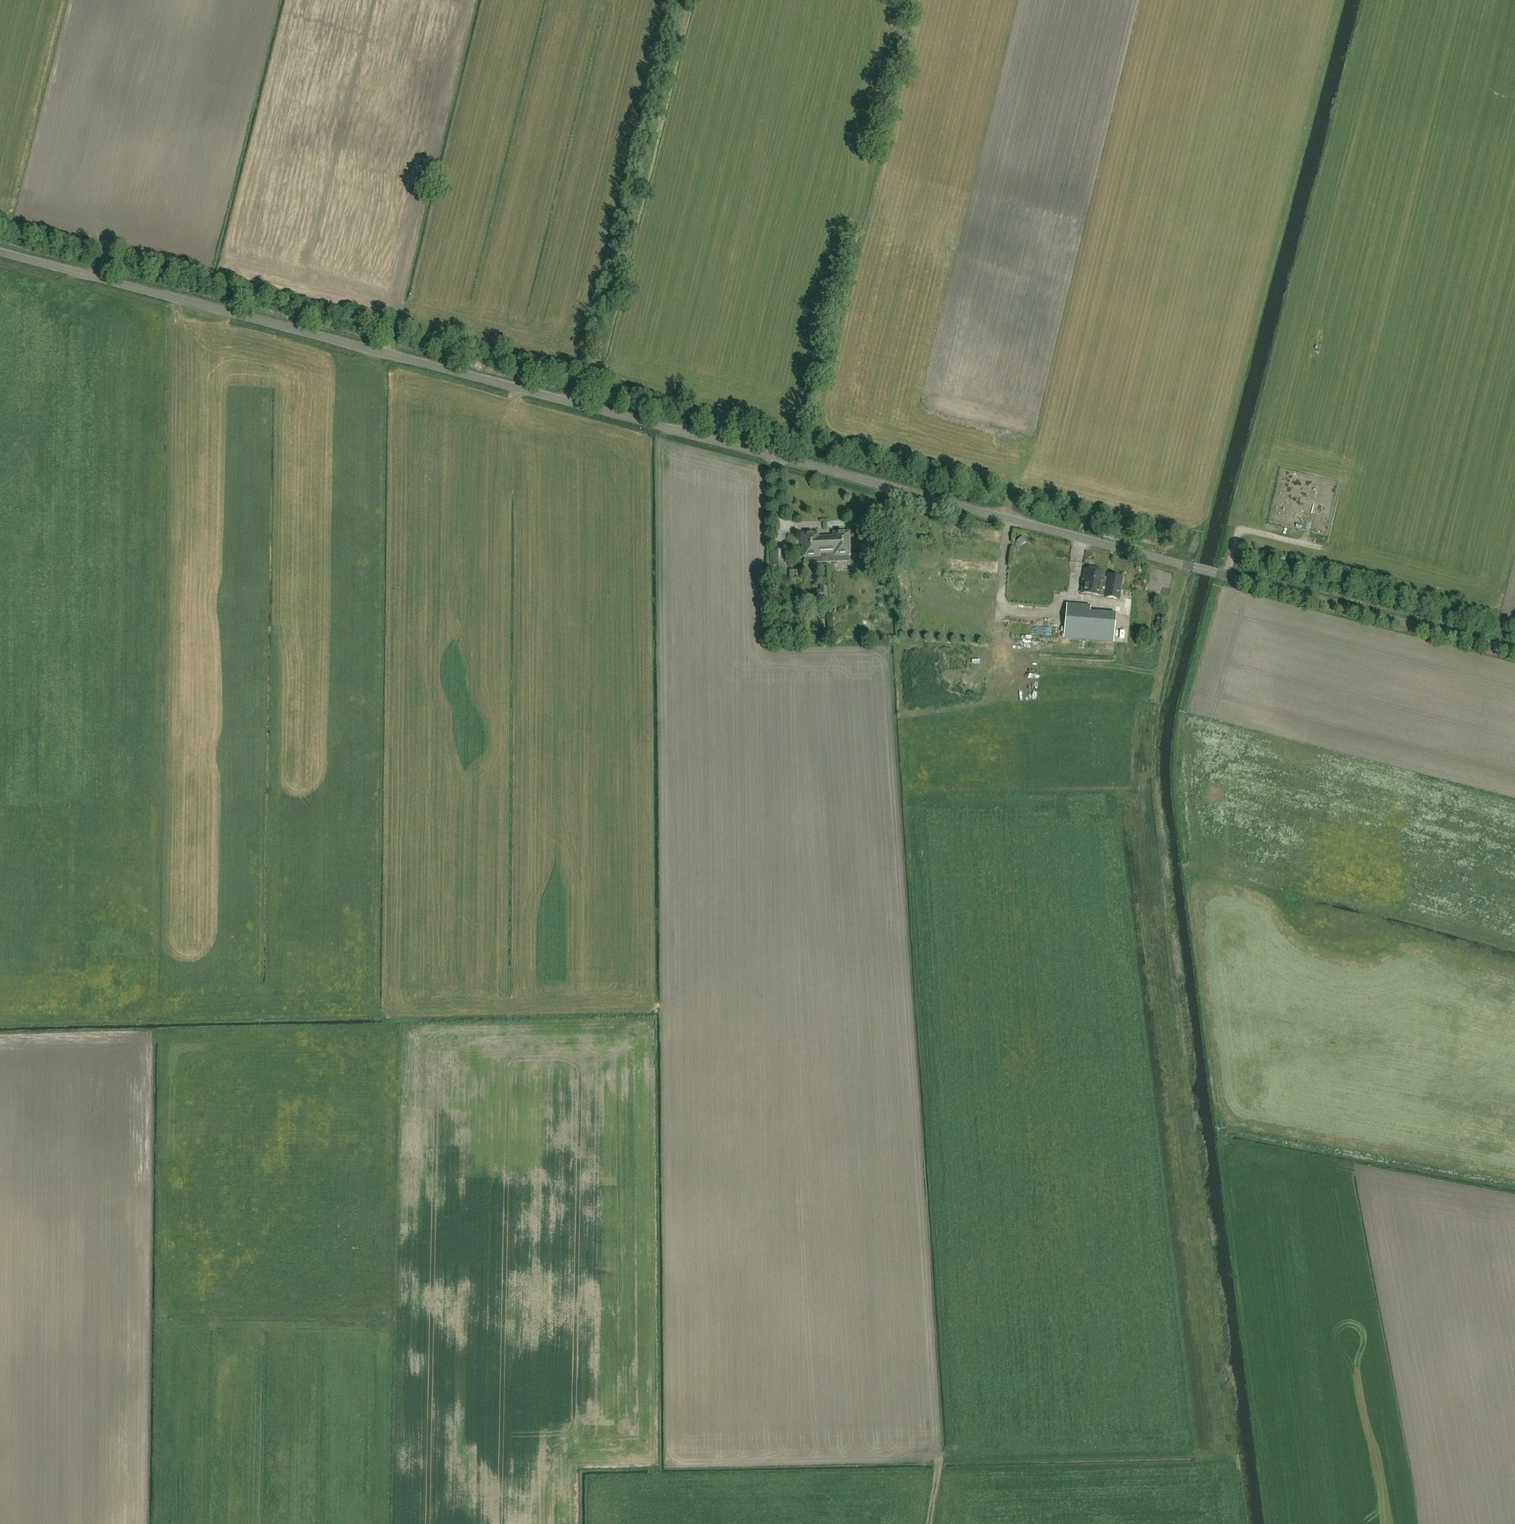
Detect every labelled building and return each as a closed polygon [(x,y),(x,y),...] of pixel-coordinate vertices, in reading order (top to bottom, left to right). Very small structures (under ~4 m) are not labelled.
[(834,537),(827,537),(828,553),(835,552),(836,556),(852,555),(850,532),(834,533),(834,537)] [(828,553),(827,537),(819,538),(819,534),(803,535),(804,558),(821,557),(820,553),(828,553)] [(787,574),(786,552),(770,552),(771,575),(787,574)] [(1103,590),(1105,579),(1104,578),(1105,574),(1086,570),(1084,580),(1081,579),(1080,584),(1083,584),(1082,593),(1101,596),(1102,590),(1103,590)] [(1108,579),(1105,579),(1103,590),(1105,591),(1104,598),(1118,601),(1122,579),(1108,577),(1108,579)] [(827,587),(820,587),(820,591),(816,591),(816,600),(820,600),(821,603),(828,603),(827,587)] [(1090,606),(1067,604),(1065,618),(1064,636),(1064,638),(1114,642),(1116,614),(1090,611),(1090,606)] [(1058,632),(1059,620),(1008,619),(1008,631),(1058,632)]
